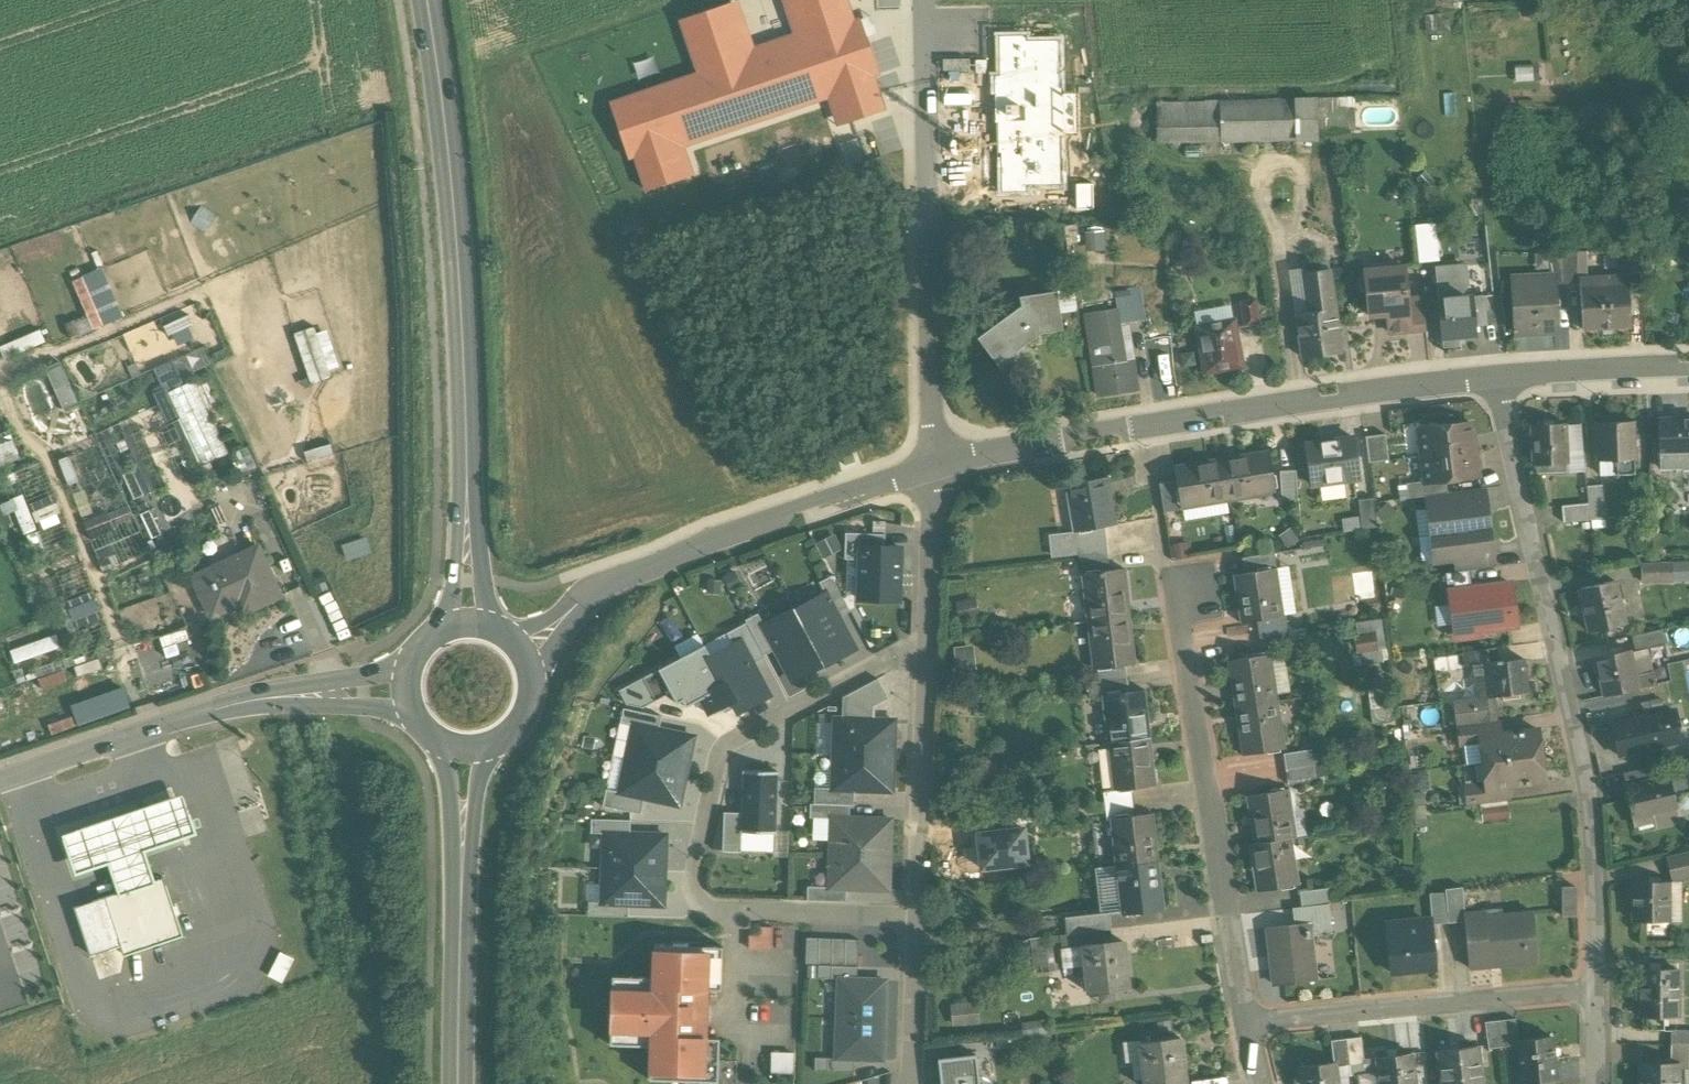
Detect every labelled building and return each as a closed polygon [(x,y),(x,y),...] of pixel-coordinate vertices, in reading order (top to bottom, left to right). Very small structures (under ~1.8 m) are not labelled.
[(847,0),(789,0),(802,38),(749,56),(731,5),(681,22),(699,73),(611,103),(630,159),(635,157),(646,190),(687,176),(676,144),(831,91),(842,125),(885,110),(874,76),(879,74),(860,18),(854,20),(847,0)] [(1028,187),(1064,186),(1062,134),(1081,134),(1080,90),(1062,90),(1060,41),(1026,42),(1026,35),(998,36),(1000,76),(994,76),(995,124),(997,124),(998,154),(1001,154),(1002,194),(1028,193),(1028,187)] [(1354,98),(1157,103),(1159,143),(1318,139),(1318,131),(1355,130),(1354,98)] [(1076,185),(1077,210),(1094,210),(1093,184),(1076,185)] [(1436,224),(1416,227),(1420,263),(1440,261),(1436,224)] [(1578,252),(1565,253),(1567,284),(1580,283),(1580,279),(1579,275),(1578,252)] [(1642,280),(1641,252),(1629,252),(1630,273),(1629,277),(1629,280),(1642,280)] [(1565,253),(1549,253),(1550,278),(1553,278),(1553,285),(1567,284),(1565,253)] [(105,265),(74,278),(94,328),(125,315),(105,265)] [(1437,269),(1439,301),(1459,299),(1457,295),(1466,286),(1465,267),(1437,269)] [(1404,268),(1367,272),(1372,317),(1389,315),(1391,333),(1411,331),(1408,300),(1404,268)] [(1330,269),(1304,273),(1310,312),(1336,309),(1330,269)] [(1629,277),(1580,279),(1580,283),(1583,329),(1632,327),(1629,280),(1629,277)] [(1550,278),(1514,281),(1517,334),(1557,331),(1553,285),(1553,278),(1550,278)] [(1141,287),(1115,291),(1118,309),(1119,309),(1122,324),(1130,323),(1147,320),(1141,287)] [(1058,291),(1020,297),(1022,306),(978,338),(1003,372),(1022,358),(1017,350),(1041,333),(1063,329),(1058,291)] [(1423,298),(1408,300),(1411,331),(1427,329),(1423,298)] [(1472,298),(1439,301),(1443,340),(1477,337),(1476,326),(1473,307),(1472,298)] [(1256,299),(1241,302),(1245,326),(1260,323),(1256,299)] [(1484,305),(1473,307),(1476,326),(1486,325),(1484,305)] [(1118,309),(1088,313),(1093,346),(1092,346),(1100,397),(1138,391),(1132,354),(1127,355),(1125,340),(1122,324),(1119,309),(1118,309)] [(1310,312),(1297,314),(1304,358),(1342,353),(1336,309),(1310,312)] [(175,343),(196,336),(189,316),(168,323),(175,343)] [(1235,320),(1197,327),(1206,373),(1244,366),(1235,320)] [(1130,323),(1122,324),(1125,340),(1133,339),(1130,323)] [(312,379),(342,369),(327,324),(297,334),(312,379)] [(65,408),(81,402),(62,360),(47,367),(65,408)] [(229,452),(195,380),(168,393),(203,465),(229,452)] [(1552,421),(1550,419),(1548,420),(1548,422),(1548,424),(1533,424),(1535,464),(1568,463),(1567,423),(1552,424),(1552,421)] [(1658,420),(1660,452),(1661,452),(1688,451),(1688,419),(1658,420)] [(1633,420),(1597,422),(1599,460),(1623,459),(1624,474),(1635,474),(1634,458),(1635,458),(1633,420)] [(1473,423),(1421,430),(1424,456),(1476,449),(1473,423)] [(1583,423),(1567,423),(1568,463),(1569,472),(1587,471),(1583,423)] [(21,459),(13,430),(0,434),(0,465),(21,459)] [(1386,435),(1367,437),(1370,463),(1389,460),(1386,435)] [(1353,438),(1307,445),(1313,485),(1359,478),(1353,438)] [(1476,449),(1424,456),(1427,481),(1428,483),(1447,480),(1480,476),(1476,449)] [(1269,450),(1222,459),(1229,501),(1276,493),(1269,450)] [(1661,452),(1662,467),(1684,466),(1684,469),(1688,468),(1688,451),(1661,452)] [(1222,459),(1175,467),(1177,481),(1182,510),(1229,501),(1222,459)] [(1568,463),(1535,464),(1540,473),(1569,472),(1568,463)] [(1296,470),(1280,471),(1282,500),(1298,499),(1296,470)] [(1110,476),(1066,483),(1075,532),(1078,531),(1107,526),(1118,524),(1110,476)] [(1447,480),(1428,483),(1427,481),(1409,483),(1410,497),(1437,494),(1449,492),(1447,480)] [(1177,481),(1159,484),(1164,513),(1182,510),(1177,481)] [(1604,485),(1588,486),(1590,504),(1591,520),(1606,519),(1604,485)] [(1449,492),(1437,494),(1439,508),(1486,502),(1484,488),(1449,492)] [(26,531),(37,527),(24,494),(13,498),(26,531)] [(1374,498),(1359,500),(1363,528),(1378,526),(1374,498)] [(1439,508),(1430,509),(1433,535),(1489,528),(1486,502),(1439,508)] [(1590,504),(1563,506),(1565,522),(1591,520),(1590,504)] [(1107,526),(1078,531),(1082,560),(1110,557),(1107,526)] [(1489,528),(1433,535),(1437,562),(1454,560),(1493,556),(1489,528)] [(885,535),(846,534),(845,559),(861,560),(861,547),(884,548),(885,535)] [(259,546),(194,576),(212,616),(237,605),(241,614),(282,595),(259,546)] [(899,601),(901,549),(884,548),(861,547),(861,560),(859,600),(899,601)] [(1212,554),(1214,564),(1240,559),(1238,549),(1212,554)] [(1274,553),(1242,558),(1244,574),(1277,569),(1274,553)] [(1493,556),(1454,560),(1456,572),(1469,571),(1494,568),(1493,556)] [(1110,557),(1082,560),(1083,573),(1112,570),(1110,557)] [(1673,564),(1641,565),(1642,581),(1674,580),(1673,564)] [(1112,570),(1083,573),(1089,622),(1130,617),(1125,569),(1112,570)] [(1244,574),(1233,576),(1241,624),(1257,621),(1284,617),(1284,616),(1277,569),(1244,574)] [(1471,589),(1469,571),(1456,572),(1445,574),(1447,591),(1454,591),(1471,589)] [(827,594),(839,617),(850,612),(833,577),(821,583),(827,594)] [(1615,581),(1581,588),(1591,632),(1625,624),(1615,581)] [(1454,591),(1460,637),(1515,631),(1509,584),(1471,589),(1454,591)] [(824,665),(856,648),(839,617),(827,594),(796,610),(824,665)] [(793,681),(824,665),(796,610),(764,626),(777,650),(793,681)] [(765,656),(777,650),(764,626),(758,614),(746,621),(748,623),(765,656)] [(1284,617),(1257,621),(1260,636),(1288,632),(1286,616),(1284,616),(1284,617)] [(1130,617),(1089,622),(1094,669),(1126,665),(1136,664),(1130,617)] [(1383,618),(1355,621),(1358,650),(1386,647),(1383,618)] [(748,623),(728,633),(734,645),(742,641),(755,665),(766,659),(765,656),(748,623)] [(1662,629),(1633,636),(1636,652),(1666,644),(1662,629)] [(1288,632),(1260,636),(1262,651),(1290,646),(1288,632)] [(734,645),(711,657),(736,705),(739,712),(771,696),(755,665),(742,641),(734,645)] [(955,645),(956,667),(975,666),(974,645),(955,645)] [(705,646),(680,659),(704,703),(711,718),(736,705),(711,657),(705,646)] [(1497,647),(1472,650),(1474,666),(1488,664),(1488,662),(1498,661),(1497,647)] [(1630,651),(1598,658),(1607,696),(1639,689),(1636,677),(1630,651)] [(1271,654),(1228,661),(1235,708),(1278,701),(1271,654)] [(680,659),(659,669),(672,693),(683,714),(704,703),(680,659)] [(1502,662),(1502,660),(1498,661),(1488,662),(1488,664),(1490,677),(1492,697),(1495,697),(1529,693),(1524,659),(1502,662)] [(1126,665),(1099,668),(1100,682),(1127,679),(1126,665)] [(659,669),(619,690),(626,705),(642,708),(672,693),(659,669)] [(1655,672),(1636,677),(1639,689),(1657,685),(1655,672)] [(1490,677),(1477,678),(1479,699),(1492,697),(1490,677)] [(842,719),(873,720),(873,706),(888,699),(879,679),(843,698),(842,719)] [(1127,679),(1100,682),(1102,696),(1103,696),(1103,695),(1129,692),(1127,679)] [(124,689),(73,701),(78,721),(129,709),(124,689)] [(1129,692),(1103,695),(1103,696),(1109,743),(1149,739),(1143,693),(1146,692),(1146,690),(1129,692)] [(1479,699),(1455,702),(1456,703),(1459,724),(1457,724),(1458,725),(1460,725),(1498,720),(1498,719),(1495,697),(1492,697),(1479,699)] [(1278,701),(1235,708),(1242,755),(1285,748),(1278,701)] [(634,724),(660,730),(662,717),(623,709),(620,721),(634,724)] [(1673,710),(1633,719),(1640,752),(1681,742),(1673,710)] [(836,719),(834,754),(895,757),(896,721),(873,720),(842,719),(836,719)] [(1633,719),(1613,724),(1620,757),(1640,752),(1633,719)] [(1498,720),(1460,725),(1462,746),(1482,744),(1482,737),(1500,734),(1498,720)] [(687,772),(694,737),(660,730),(634,724),(627,759),(687,772)] [(1538,729),(1500,734),(1482,737),(1482,744),(1485,763),(1542,755),(1538,729)] [(1149,739),(1109,743),(1114,790),(1133,788),(1157,785),(1156,783),(1154,783),(1149,739)] [(1312,749),(1284,753),(1287,769),(1315,765),(1312,749)] [(834,754),(833,790),(854,791),(893,792),(895,757),(834,754)] [(1542,755),(1485,763),(1487,782),(1488,788),(1507,786),(1545,782),(1542,755)] [(679,806),(687,772),(627,759),(619,793),(645,798),(679,806)] [(1315,765),(1287,769),(1289,784),(1317,779),(1315,765)] [(1646,769),(1624,773),(1627,786),(1649,781),(1646,769)] [(777,772),(743,771),(742,813),(742,832),(775,834),(777,772)] [(1669,777),(1673,792),(1688,789),(1688,772),(1669,777)] [(1627,786),(1635,825),(1655,821),(1656,821),(1654,816),(1677,811),(1673,792),(1669,777),(1649,781),(1627,786)] [(1487,782),(1467,784),(1470,805),(1508,800),(1507,786),(1488,788),(1487,782)] [(1133,788),(1114,790),(1104,791),(1106,806),(1135,803),(1133,788)] [(851,805),(854,805),(854,791),(833,790),(815,789),(814,804),(851,805)] [(1290,789),(1247,796),(1254,844),(1292,838),(1297,837),(1290,789)] [(602,807),(641,815),(645,798),(619,793),(606,790),(602,807)] [(184,792),(62,830),(68,849),(74,868),(107,858),(117,891),(154,880),(143,846),(196,830),(190,810),(184,792)] [(1135,803),(1106,806),(1108,819),(1136,815),(1135,803)] [(814,804),(811,804),(810,818),(833,819),(833,818),(850,818),(851,805),(814,804)] [(1677,811),(1654,816),(1656,821),(1655,821),(1657,828),(1679,823),(1677,811)] [(742,813),(724,812),(723,852),(741,853),(742,832),(742,813)] [(1108,819),(1094,820),(1100,869),(1160,862),(1160,860),(1156,860),(1151,816),(1155,815),(1155,813),(1136,815),(1108,819)] [(850,818),(833,818),(833,819),(832,840),(834,840),(834,853),(889,855),(889,839),(891,839),(892,820),(850,818)] [(604,833),(630,834),(631,821),(591,820),(591,833),(604,833)] [(979,869),(1027,863),(1022,824),(974,830),(979,869)] [(630,834),(604,833),(603,868),(665,871),(666,836),(630,834)] [(1254,844),(1249,845),(1257,892),(1300,885),(1292,838),(1254,844)] [(1669,857),(1674,882),(1688,879),(1688,852),(1669,857)] [(889,855),(834,853),(833,866),(831,865),(830,887),(830,888),(848,889),(890,890),(890,871),(888,871),(889,855)] [(1160,862),(1100,869),(1105,913),(1105,914),(1111,913),(1121,912),(1121,913),(1165,908),(1165,906),(1162,907),(1157,863),(1160,863),(1160,862)] [(665,871),(603,868),(601,904),(629,905),(663,906),(665,871)] [(180,935),(162,877),(154,880),(117,891),(108,894),(122,941),(126,952),(180,935)] [(1669,921),(1668,882),(1634,882),(1635,922),(1669,921)] [(830,888),(830,887),(808,886),(808,900),(847,902),(848,889),(830,888)] [(1464,887),(1447,889),(1447,892),(1450,922),(1466,920),(1465,914),(1466,914),(1464,887)] [(1577,916),(1577,887),(1563,887),(1563,916),(1577,916)] [(1329,888),(1300,891),(1302,907),(1330,904),(1331,904),(1329,888)] [(1447,892),(1430,894),(1433,923),(1433,924),(1450,922),(1447,892)] [(108,894),(74,904),(89,951),(122,941),(108,894)] [(601,904),(589,903),(588,916),(628,917),(629,905),(601,904)] [(1302,907),(1293,908),(1295,925),(1309,924),(1311,937),(1334,934),(1330,904),(1302,907)] [(1533,912),(1486,916),(1486,912),(1466,914),(1465,914),(1466,920),(1471,969),(1538,962),(1533,912)] [(1105,913),(1067,918),(1069,934),(1112,929),(1111,913),(1105,914),(1105,913)] [(1433,923),(1387,928),(1391,971),(1437,967),(1433,924),(1433,923)] [(1295,925),(1269,928),(1276,986),(1316,981),(1311,937),(1309,924),(1295,925)] [(750,948),(773,948),(773,929),(750,929),(750,948)] [(1069,934),(1061,935),(1062,948),(1085,946),(1085,945),(1114,942),(1112,929),(1069,934)] [(859,940),(806,938),(805,966),(818,966),(859,967),(859,940)] [(1114,942),(1085,945),(1085,946),(1091,993),(1129,988),(1123,941),(1114,942)] [(655,944),(654,978),(613,977),(611,1045),(652,1047),(650,1080),(719,1083),(721,1039),(706,1038),(708,990),(722,991),(724,947),(655,944)] [(293,958),(281,952),(269,976),(282,982),(293,958)] [(859,967),(818,966),(818,980),(839,980),(858,981),(859,967)] [(1678,970),(1641,970),(1641,1017),(1678,1017),(1678,970)] [(886,1020),(887,981),(858,981),(839,980),(838,1019),(886,1020)] [(953,1003),(954,1024),(980,1023),(979,1002),(953,1003)] [(1517,1018),(1501,1020),(1505,1047),(1519,1045),(1518,1041),(1520,1041),(1517,1018)] [(885,1059),(886,1020),(838,1019),(837,1058),(855,1058),(885,1059)] [(1501,1020),(1486,1022),(1490,1049),(1505,1047),(1501,1020)] [(1672,1031),(1671,1043),(1688,1044),(1688,1031),(1672,1031)] [(1362,1037),(1346,1039),(1350,1064),(1365,1063),(1362,1037)] [(1518,1041),(1519,1045),(1523,1083),(1528,1083),(1558,1080),(1552,1037),(1520,1041),(1518,1041)] [(1141,1042),(1146,1083),(1185,1083),(1180,1038),(1141,1042)] [(1346,1039),(1332,1041),(1335,1063),(1336,1062),(1337,1066),(1350,1064),(1346,1039)] [(1671,1043),(1671,1057),(1688,1057),(1688,1044),(1671,1043)] [(1441,1051),(1445,1083),(1482,1083),(1477,1046),(1441,1051)] [(773,1071),(795,1071),(795,1051),(773,1051),(773,1071)] [(1378,1058),(1381,1083),(1416,1083),(1413,1054),(1378,1058)] [(939,1060),(942,1083),(981,1083),(977,1055),(939,1060)] [(837,1058),(815,1057),(815,1072),(855,1073),(855,1058),(837,1058)] [(1301,1067),(1303,1083),(1339,1083),(1337,1066),(1336,1062),(1335,1063),(1301,1067)] [(1641,1063),(1641,1083),(1680,1083),(1680,1063),(1641,1063)]
